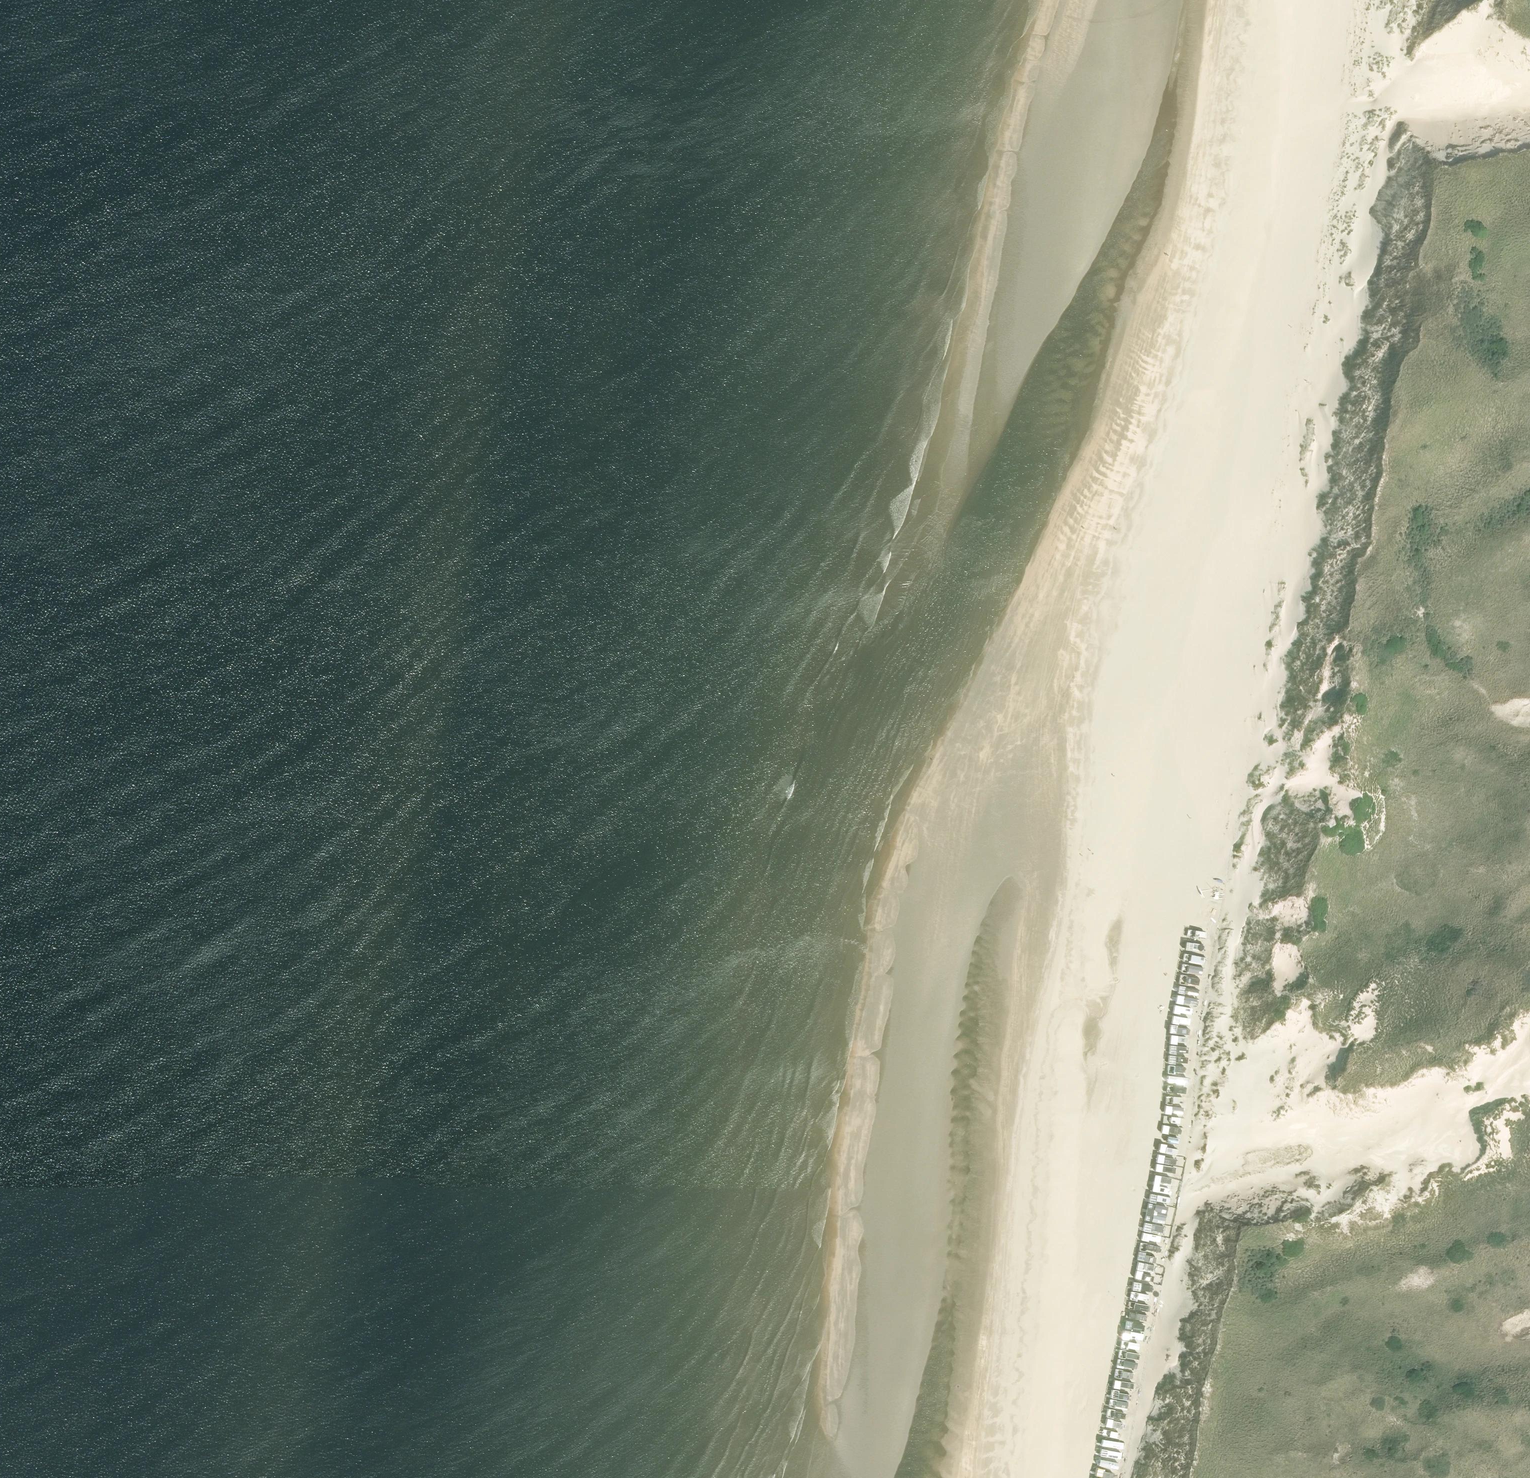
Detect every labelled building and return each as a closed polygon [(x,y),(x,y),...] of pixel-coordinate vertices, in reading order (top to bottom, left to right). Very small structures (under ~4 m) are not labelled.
[(1115,1353),(1114,1357),(1133,1360),(1135,1353),(1116,1349),(1115,1353)] [(1112,1366),(1112,1369),(1130,1372),(1132,1365),(1113,1361),(1112,1366)] [(1110,1376),(1109,1379),(1128,1382),(1130,1375),(1111,1371),(1110,1376)] [(1108,1385),(1107,1388),(1126,1392),(1128,1384),(1109,1380),(1108,1385)] [(1106,1396),(1105,1399),(1124,1403),(1126,1395),(1107,1391),(1106,1396)] [(1102,1415),(1101,1419),(1120,1422),(1122,1415),(1103,1411),(1102,1415)] [(1099,1425),(1099,1428),(1118,1432),(1119,1424),(1101,1420),(1099,1425)] [(1097,1434),(1097,1437),(1116,1440),(1117,1433),(1098,1429),(1097,1434)] [(1096,1444),(1096,1447),(1115,1450),(1117,1443),(1098,1439),(1096,1444)] [(1094,1453),(1093,1456),(1112,1460),(1114,1452),(1095,1448),(1094,1453)] [(1092,1463),(1092,1466),(1110,1470),(1112,1462),(1093,1458),(1092,1463)] [(1090,1476),(1103,1477),(1110,1477),(1111,1472),(1092,1468),(1091,1473),(1090,1476)]
